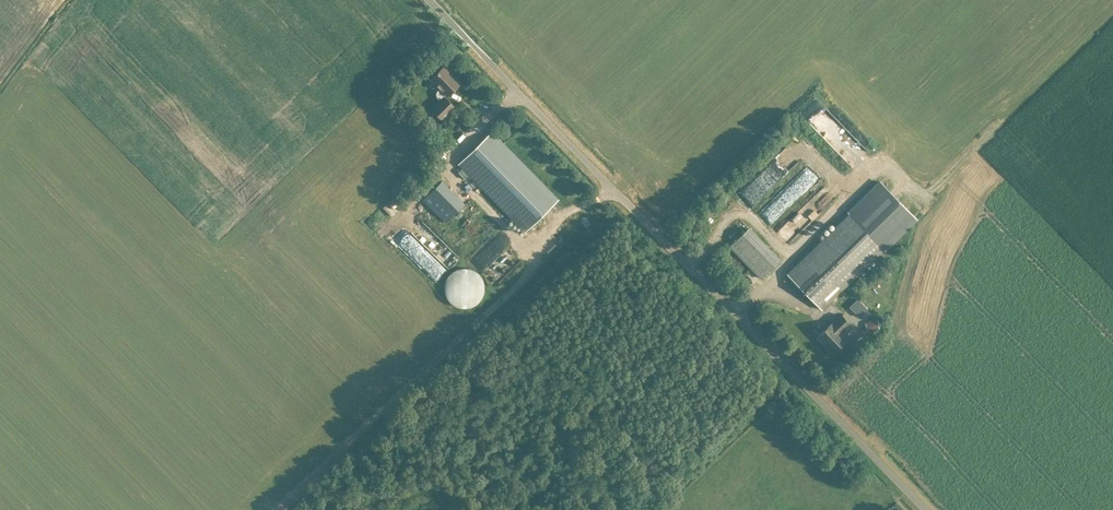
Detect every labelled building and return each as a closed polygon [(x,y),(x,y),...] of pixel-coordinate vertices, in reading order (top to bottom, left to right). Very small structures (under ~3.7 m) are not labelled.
[(431,79),(440,88),(438,90),(437,91),(436,93),(436,95),(437,96),(438,98),(441,101),(432,109),(443,120),(456,107),(445,97),(461,82),(444,66),(431,79)] [(801,113),(829,134),(836,125),(808,104),(801,113)] [(417,113),(422,118),(427,113),(423,108),(417,113)] [(464,178),(468,174),(525,231),(558,199),(492,132),(459,164),(463,168),(458,172),(464,178)] [(759,223),(810,179),(798,166),(790,173),(797,181),(793,184),(786,190),(782,185),(750,212),(759,223)] [(821,309),(884,248),(886,250),(918,219),(880,179),(848,210),(850,213),(787,274),(821,309)] [(445,222),(465,203),(442,180),(422,199),(445,222)] [(780,243),(826,200),(815,189),(770,232),(780,243)] [(383,212),(392,202),(385,197),(377,206),(383,212)] [(404,230),(413,219),(406,212),(397,223),(404,230)] [(383,231),(430,278),(451,257),(430,236),(418,248),(392,222),(383,231)] [(781,259),(749,226),(730,246),(761,278),(781,259)] [(452,272),(451,272),(449,274),(449,275),(448,276),(447,278),(446,280),(445,282),(445,284),(444,288),(445,292),(446,296),(447,298),(448,300),(450,302),(451,303),(454,305),(457,306),(459,307),(461,307),(464,308),(466,308),(467,308),(469,307),(472,306),(473,306),(474,305),(476,304),(478,302),(480,300),(481,299),(482,296),(483,294),(484,292),(484,289),(484,287),(484,285),(484,283),(483,281),(482,279),(481,277),(480,275),(478,274),(477,272),(475,271),(473,270),(471,269),(469,268),(467,268),(465,268),(463,268),(461,268),(459,268),(458,269),(456,269),(455,270),(453,271),(452,272)] [(818,336),(834,353),(847,340),(841,333),(850,324),(842,315),(832,324),(831,323),(818,336)] [(875,319),(866,322),(869,332),(878,328),(875,319)]
